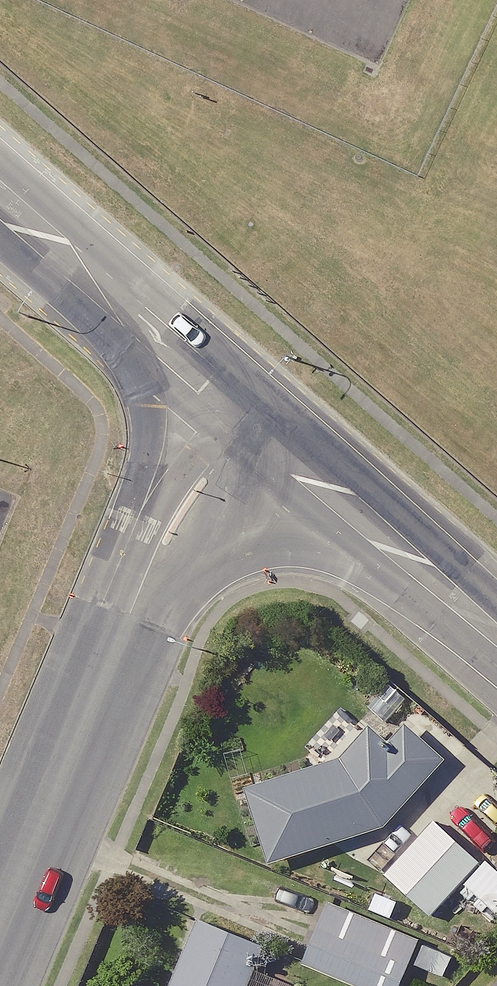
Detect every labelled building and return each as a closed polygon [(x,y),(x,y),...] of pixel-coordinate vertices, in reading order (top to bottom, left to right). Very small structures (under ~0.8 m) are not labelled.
[(346,764),(253,792),(276,867),(391,832),(451,763),(412,730),(397,747),(376,729),(346,764)] [(439,823),(390,877),(436,918),(485,864),(439,823)] [(493,865),(471,888),(496,912),(496,869),(493,865)] [(334,904),(307,968),(351,985),(407,985),(425,942),(334,904)] [(203,922),(177,985),(257,985),(272,950),(203,922)]
